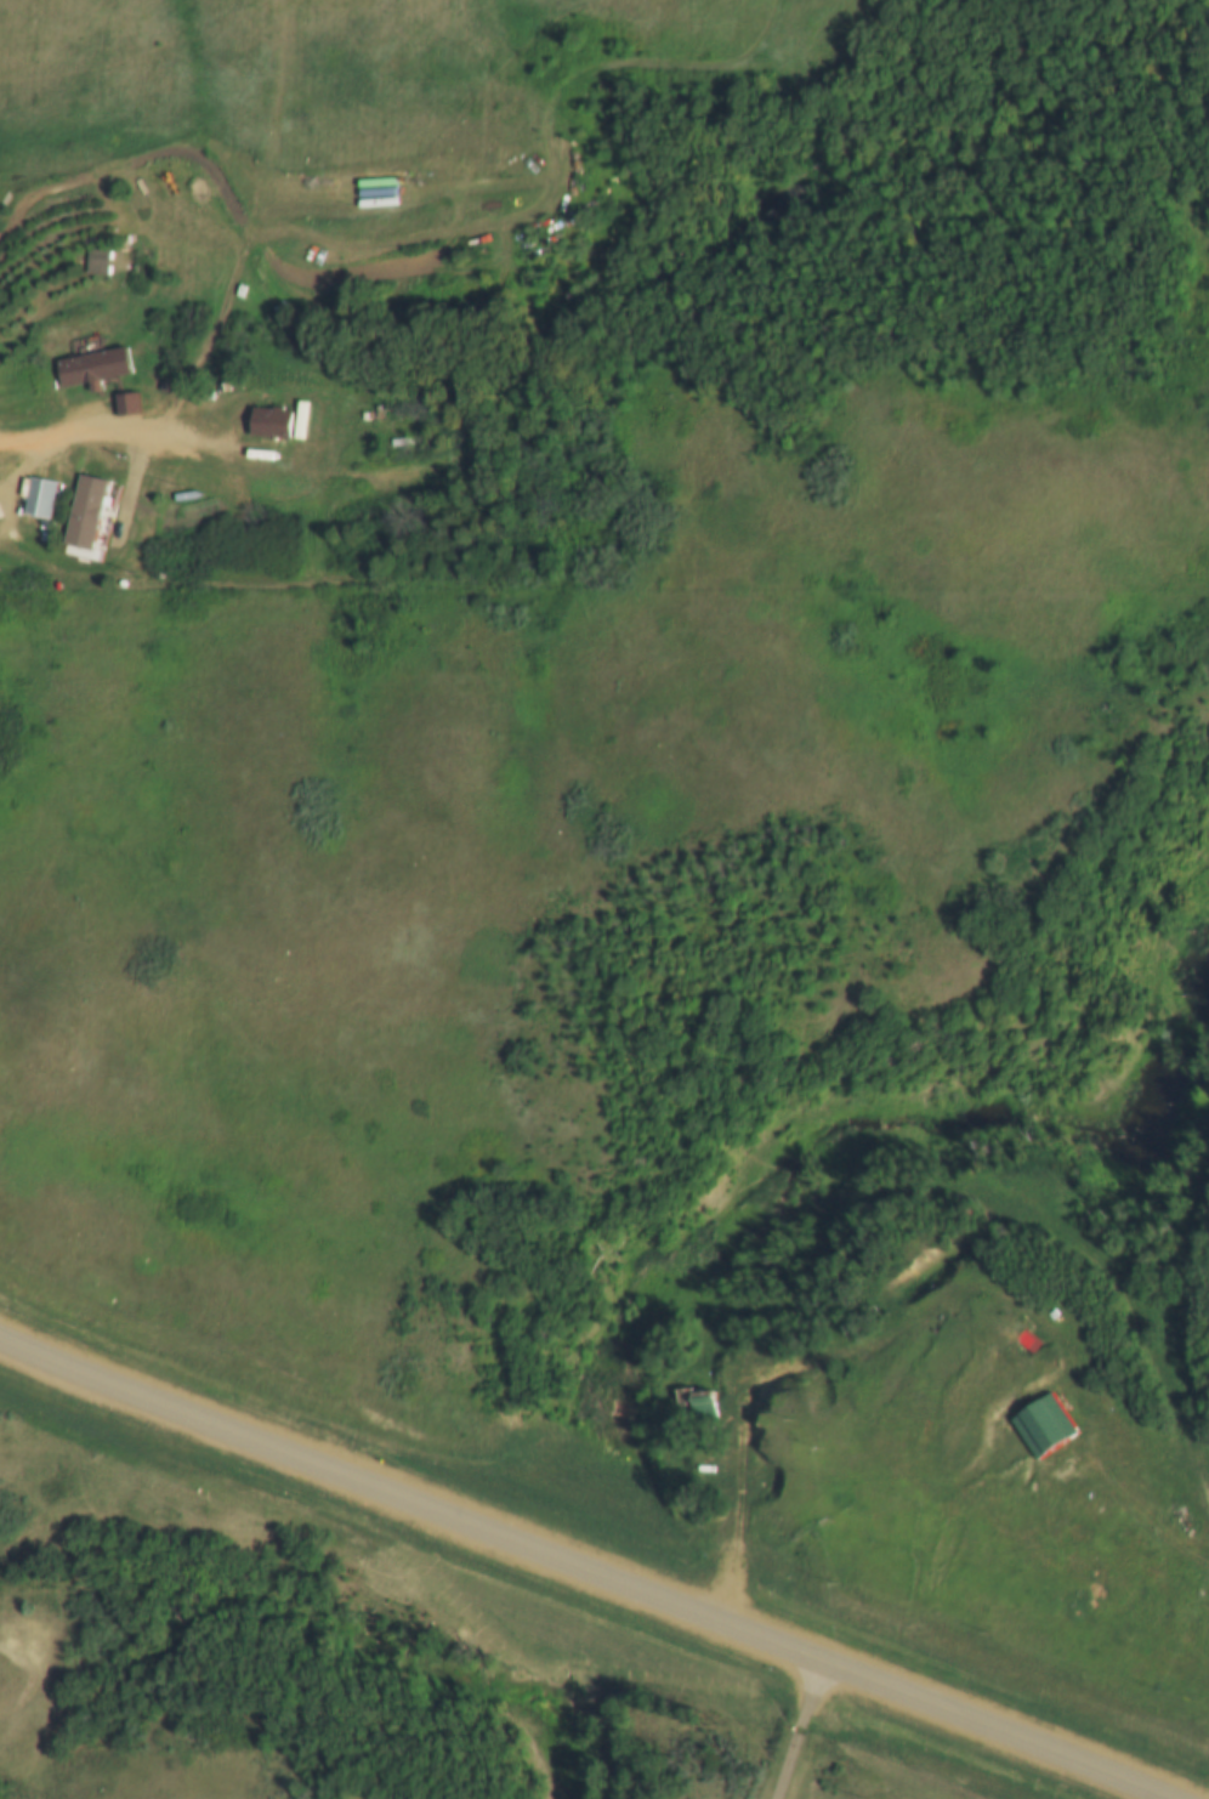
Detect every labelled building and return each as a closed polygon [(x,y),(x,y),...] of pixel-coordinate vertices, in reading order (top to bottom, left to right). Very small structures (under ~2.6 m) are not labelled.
[(84,250),(107,252),(104,278),(81,276),(84,250)] [(51,362),(121,348),(127,379),(57,392),(51,362)] [(279,414),(288,414),(285,441),(245,438),(248,412),(269,413),(269,409),(280,409),(279,414)] [(72,544),(89,547),(103,477),(86,474),(72,544)] [(79,532),(75,547),(59,544),(76,475),(92,479),(81,521),(89,522),(86,533),(79,532)] [(25,477),(55,483),(47,522),(18,516),(25,477)] [(674,1383),(692,1379),(692,1386),(713,1383),(715,1400),(677,1404),(674,1383)] [(1008,1420),(1048,1392),(1073,1430),(1034,1457),(1008,1420)]
